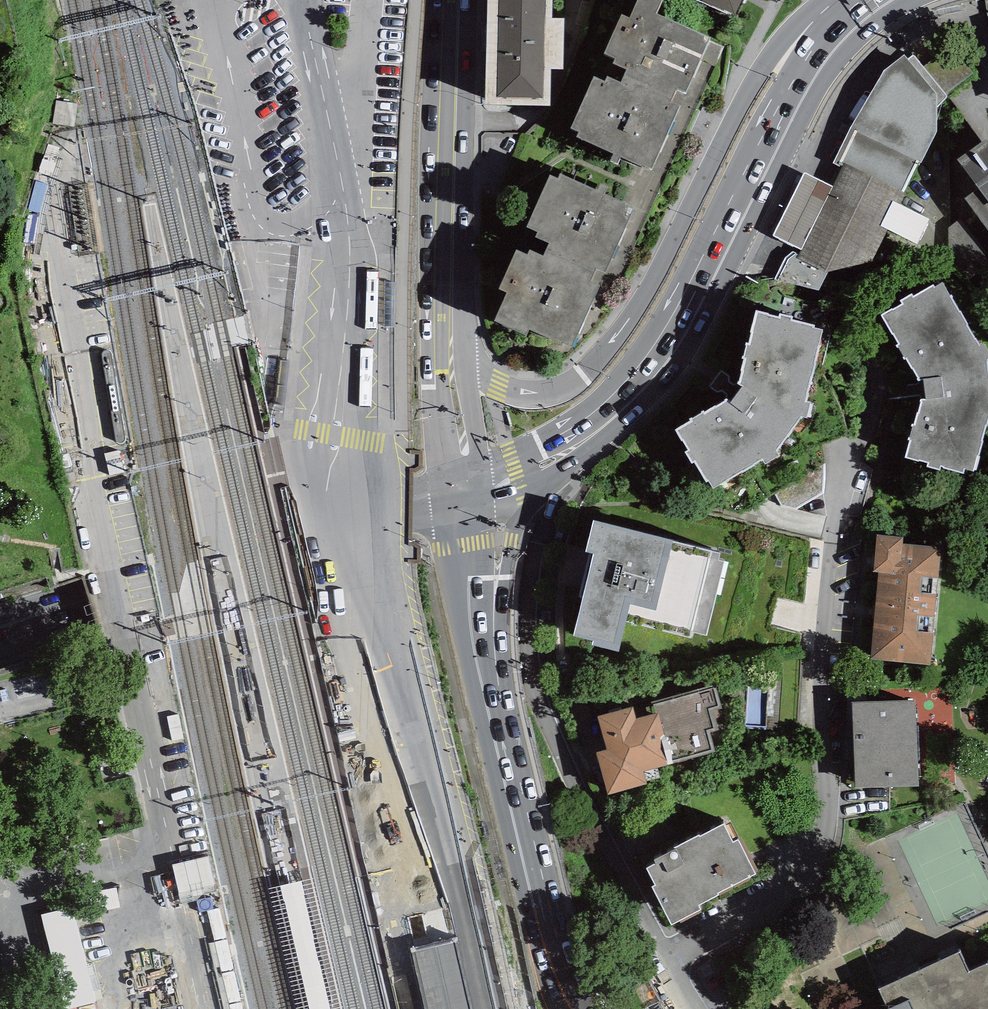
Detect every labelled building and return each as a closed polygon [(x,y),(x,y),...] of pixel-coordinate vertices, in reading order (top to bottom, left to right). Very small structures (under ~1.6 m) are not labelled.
[(485,96),(550,98),(551,60),(564,60),(565,10),(552,9),(553,0),(487,0),(485,96)] [(605,46),(616,50),(613,55),(626,60),(623,67),(674,88),(677,80),(686,84),(710,27),(657,5),(659,0),(634,0),(629,10),(621,7),(605,46)] [(732,13),(738,0),(703,0),(732,13)] [(950,46),(923,67),(945,94),(972,73),(950,46)] [(833,163),(842,167),(844,165),(904,191),(919,161),(921,162),(936,129),(936,106),(946,96),(945,94),(923,67),(914,55),(907,59),(905,55),(884,70),(851,126),(833,163)] [(594,70),(571,121),(578,124),(576,128),(614,145),(611,153),(617,156),(621,149),(642,158),(643,155),(653,160),(680,97),(671,94),(674,88),(623,67),(620,73),(608,68),(605,74),(594,70)] [(957,160),(978,188),(964,198),(987,231),(987,144),(985,140),(957,160)] [(597,181),(561,165),(559,171),(550,167),(528,218),(537,222),(535,227),(550,233),(546,241),(594,263),(596,258),(606,262),(634,199),(605,186),(608,178),(600,175),(597,181)] [(904,191),(844,165),(842,167),(832,188),(801,251),(798,255),(792,251),(786,257),(774,280),(817,291),(828,273),(872,260),(887,229),(899,205),(906,192),(904,191)] [(801,251),(832,188),(804,175),(773,235),(801,251)] [(929,219),(899,205),(887,229),(917,243),(929,219)] [(594,263),(546,241),(543,247),(530,241),(528,247),(517,242),(499,281),(506,285),(494,311),(525,326),(528,320),(563,336),(564,333),(572,337),(600,277),(590,272),(594,263)] [(882,314),(899,343),(897,345),(904,357),(906,355),(919,379),(923,379),(926,399),(921,399),(914,425),(912,423),(908,438),(911,439),(904,457),(918,462),(919,459),(929,461),(927,465),(938,469),(941,466),(964,472),(965,468),(973,469),(987,419),(987,365),(987,359),(987,358),(987,350),(983,342),(980,346),(942,282),(935,287),(933,284),(914,297),(911,293),(900,300),(903,303),(882,314)] [(780,317),(756,311),(749,344),(746,343),(738,382),(743,387),(730,402),(727,399),(676,430),(688,452),(686,454),(693,465),(695,464),(707,484),(709,483),(713,490),(763,461),(765,464),(779,455),(776,451),(801,416),(807,417),(810,403),(806,403),(822,329),(814,327),(815,325),(791,319),(792,317),(780,313),(780,317)] [(721,553),(594,520),(586,552),(593,554),(574,636),(593,641),(593,645),(620,651),(627,623),(691,638),(692,633),(705,636),(724,560),(720,559),(721,553)] [(904,537),(877,535),(873,572),(878,573),(872,659),(931,664),(940,548),(903,545),(904,537)] [(52,701),(48,672),(0,678),(0,707),(52,701)] [(596,752),(608,795),(647,784),(644,771),(715,751),(710,733),(720,730),(714,710),(722,708),(716,684),(651,702),(654,714),(636,719),(632,707),(597,717),(606,749),(596,752)] [(915,700),(852,703),(856,789),(918,786),(915,700)] [(674,850),(654,860),(656,864),(646,869),(656,885),(651,888),(672,927),(702,911),(699,905),(718,896),(717,894),(755,874),(738,840),(733,843),(724,825),(699,837),(698,835),(673,848),(674,850)] [(72,898),(44,905),(70,1008),(98,1001),(72,898)] [(222,898),(204,902),(225,1006),(243,1003),(222,898)] [(410,936),(426,1008),(476,1008),(457,926),(410,936)] [(878,989),(887,1008),(987,1008),(987,961),(967,971),(959,953),(878,989)] [(383,990),(385,1008),(416,1008),(410,984),(383,990)]
